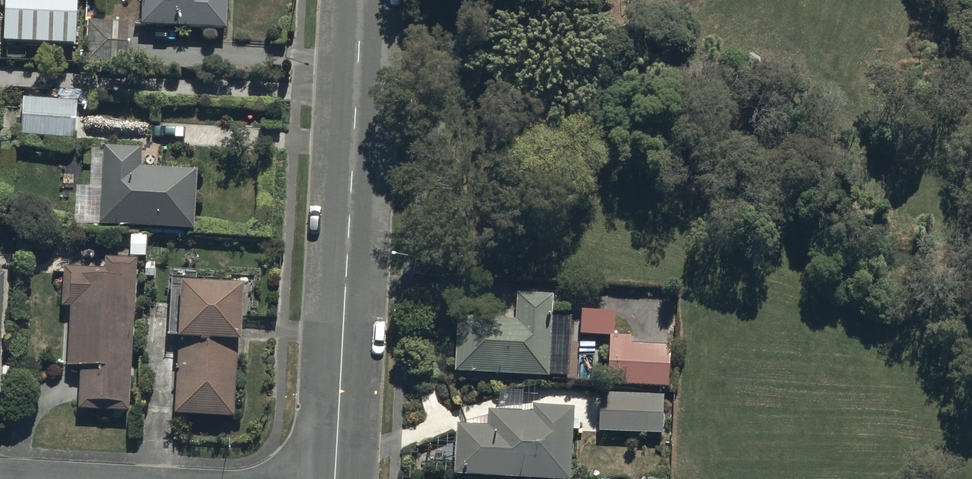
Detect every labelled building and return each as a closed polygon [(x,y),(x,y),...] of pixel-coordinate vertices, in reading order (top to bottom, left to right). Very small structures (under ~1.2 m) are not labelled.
[(3,42),(75,45),(77,0),(4,0),(3,42)] [(143,28),(224,31),(225,0),(144,0),(143,28)] [(127,23),(85,22),(83,62),(125,63),(127,23)] [(75,103),(20,100),(18,138),(73,141),(75,103)] [(99,225),(196,229),(199,169),(144,167),(145,146),(102,145),(99,225)] [(129,415),(135,261),(104,260),(104,270),(65,268),(63,308),(68,309),(66,368),(80,369),(78,413),(129,415)] [(244,285),(182,283),(176,415),(238,417),(244,285)] [(455,315),(453,372),(561,376),(563,296),(518,295),(517,317),(455,315)] [(630,347),(630,338),(609,337),(606,373),(605,385),(667,390),(670,350),(630,347)] [(594,344),(576,343),(573,382),(591,383),(594,344)] [(598,395),(596,432),(662,435),(664,398),(598,395)] [(451,478),(574,478),(578,412),(536,410),(535,419),(490,416),(489,428),(454,426),(451,478)]
